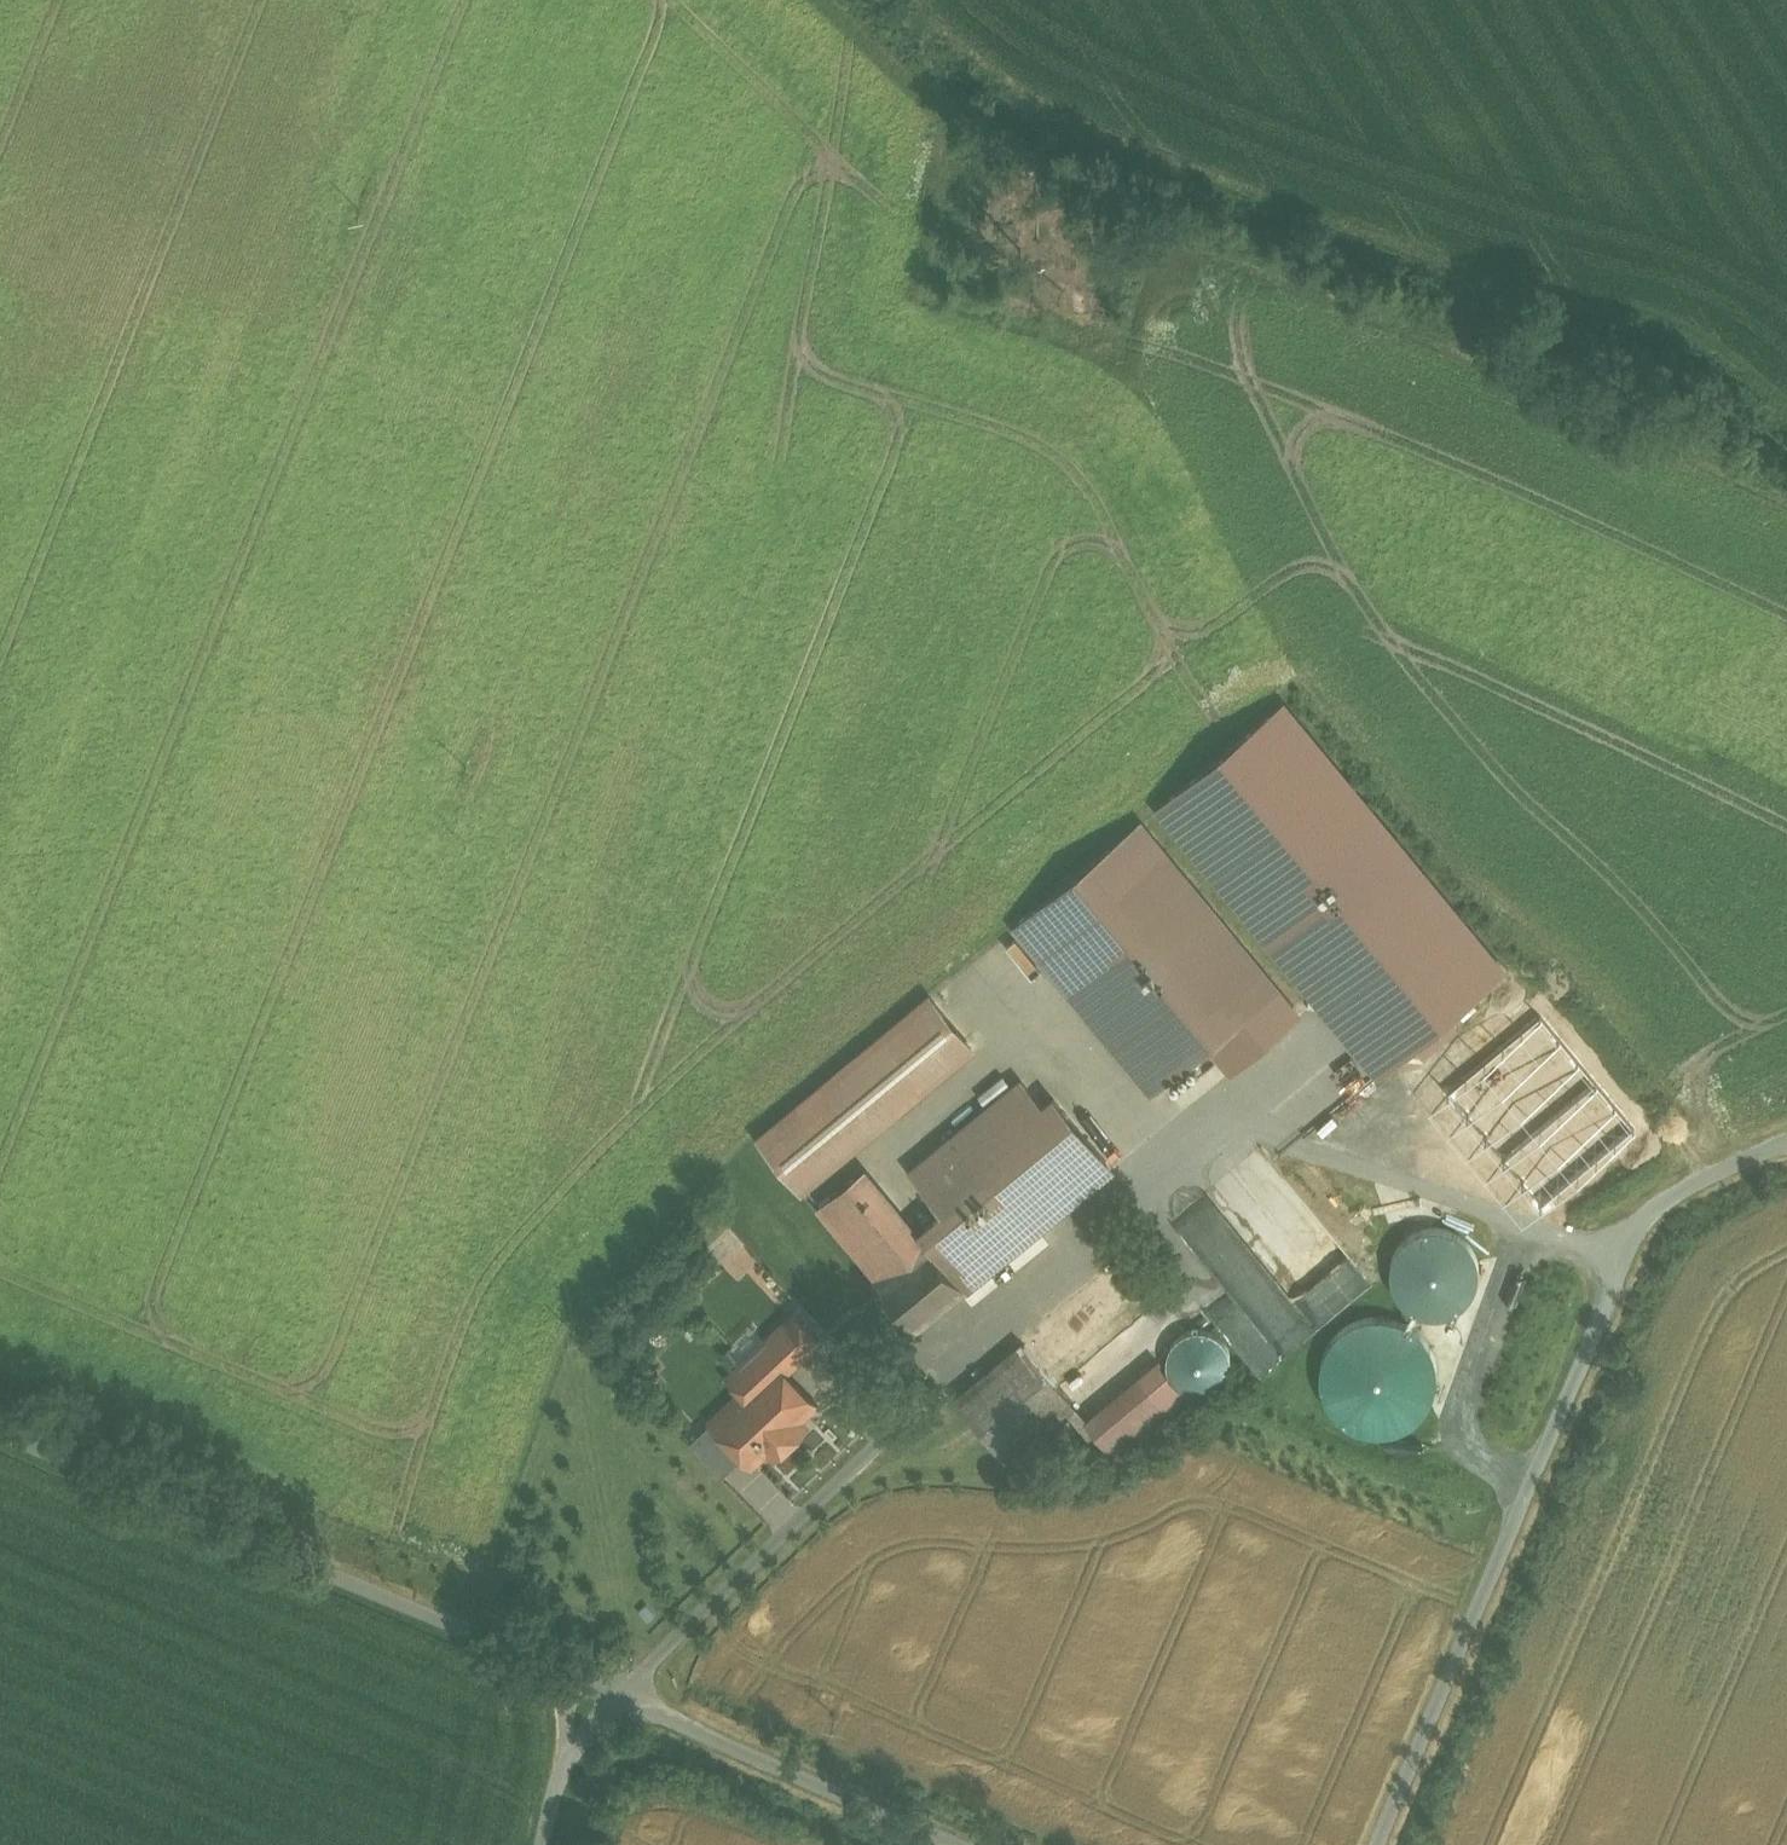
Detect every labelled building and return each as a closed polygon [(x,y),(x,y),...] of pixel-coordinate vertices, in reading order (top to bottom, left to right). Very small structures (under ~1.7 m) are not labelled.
[(1509,969),(1285,700),(1153,809),(1377,1078),(1509,969)] [(1302,1014),(1142,821),(1015,926),(1153,1091),(1206,1047),(1229,1075),(1302,1014)] [(931,997),(762,1138),(804,1188),(973,1048),(931,997)] [(1023,1081),(913,1171),(951,1217),(924,1239),(879,1276),(877,1277),(920,1328),(966,1290),(966,1291),(967,1290),(1103,1178),(1069,1136),(1079,1127),(1055,1098),(1044,1107),(1023,1081)] [(877,1182),(832,1220),(879,1276),(924,1239),(877,1182)] [(1173,1214),(1270,1346),(1312,1315),(1305,1306),(1317,1297),(1305,1281),(1284,1296),(1207,1190),(1173,1214)] [(1477,1288),(1480,1271),(1477,1254),(1467,1240),(1452,1231),(1435,1228),(1418,1232),(1404,1241),(1395,1256),(1392,1273),(1395,1290),(1405,1304),(1420,1314),(1437,1316),(1454,1313),(1468,1303),(1477,1288)] [(1113,1272),(958,1400),(1006,1458),(1074,1401),(1061,1386),(1147,1313),(1113,1272)] [(796,1313),(730,1375),(745,1391),(714,1420),(754,1463),(769,1449),(775,1456),(807,1425),(798,1415),(814,1400),(786,1371),(820,1339),(796,1313)] [(1337,1335),(1325,1350),(1320,1369),(1320,1388),(1327,1406),(1339,1421),(1355,1431),(1374,1436),(1393,1434),(1412,1426),(1426,1412),(1435,1395),(1438,1375),(1434,1356),(1424,1339),(1409,1326),(1391,1319),(1371,1318),(1352,1324),(1337,1335)] [(1231,1373),(1233,1361),(1230,1349),(1223,1338),(1212,1332),(1200,1329),(1187,1332),(1177,1340),(1170,1350),(1168,1363),(1171,1375),(1178,1385),(1189,1392),(1201,1394),(1214,1391),(1224,1384),(1231,1373)] [(1139,1376),(1088,1419),(1117,1455),(1169,1411),(1139,1376)]
